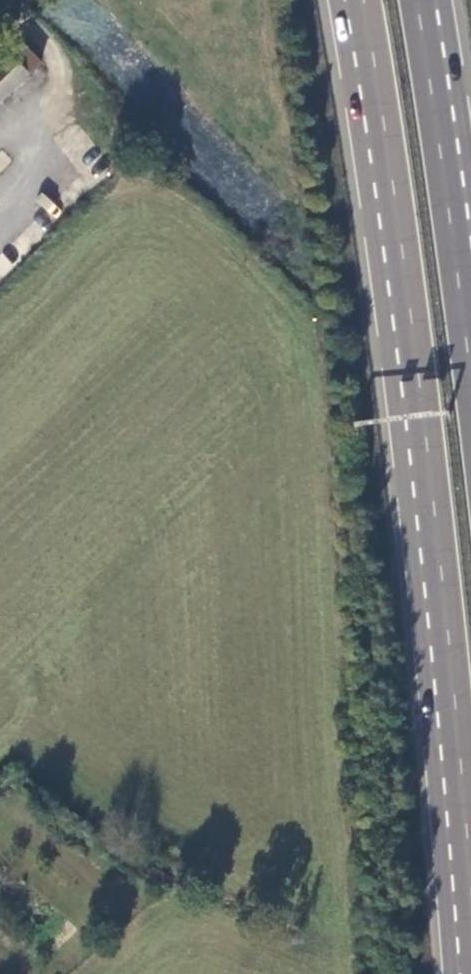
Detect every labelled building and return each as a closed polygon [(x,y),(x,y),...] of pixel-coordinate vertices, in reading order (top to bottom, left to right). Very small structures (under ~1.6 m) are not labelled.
[(32,74),(13,55),(0,68),(0,105),(32,74)]
